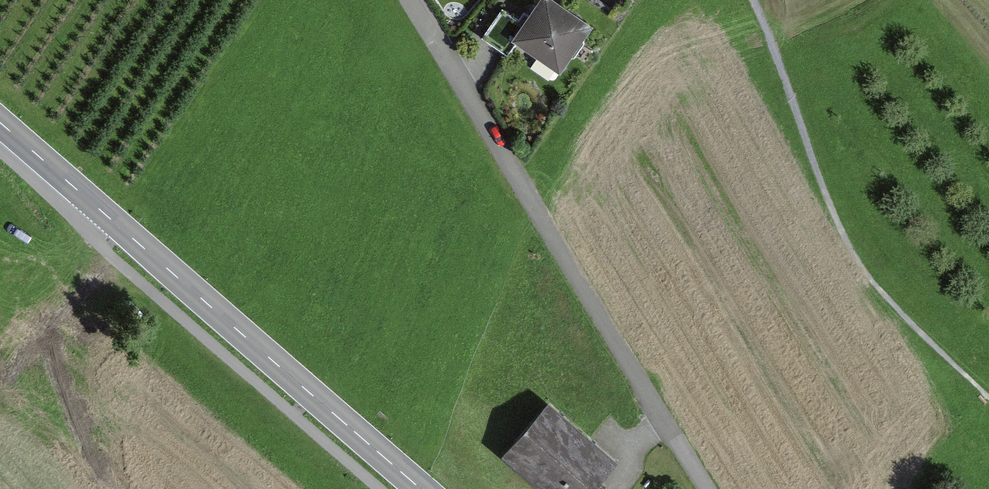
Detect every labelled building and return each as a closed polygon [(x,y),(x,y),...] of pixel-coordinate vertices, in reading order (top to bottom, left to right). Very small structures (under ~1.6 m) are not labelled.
[(564,0),(540,0),(528,18),(504,2),(481,34),(508,53),(520,36),(563,66),(594,21),(564,0)] [(550,401),(504,454),(545,488),(595,488),(620,460),(550,401)]
